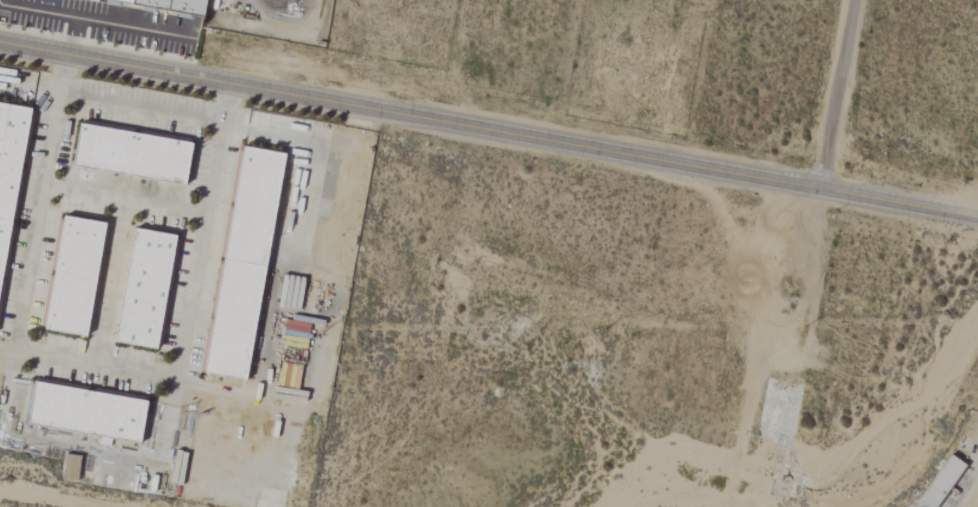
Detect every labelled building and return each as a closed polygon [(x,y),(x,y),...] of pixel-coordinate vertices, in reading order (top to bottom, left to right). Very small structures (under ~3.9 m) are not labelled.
[(122,0),(121,4),(209,16),(212,0),(120,0),(122,0)] [(38,109),(0,103),(0,313),(38,109)] [(87,125),(199,144),(192,185),(80,166),(87,125)] [(250,147),(210,374),(251,381),(291,154),(250,147)] [(113,224),(93,338),(51,331),(71,216),(113,224)] [(183,236),(163,350),(121,343),(141,229),(183,236)] [(154,400),(32,383),(26,426),(147,443),(154,400)] [(185,485),(190,453),(175,451),(171,483),(185,485)] [(62,479),(80,482),(84,457),(66,454),(62,479)] [(904,506),(933,506),(959,465),(944,455),(917,498),(904,506)]
